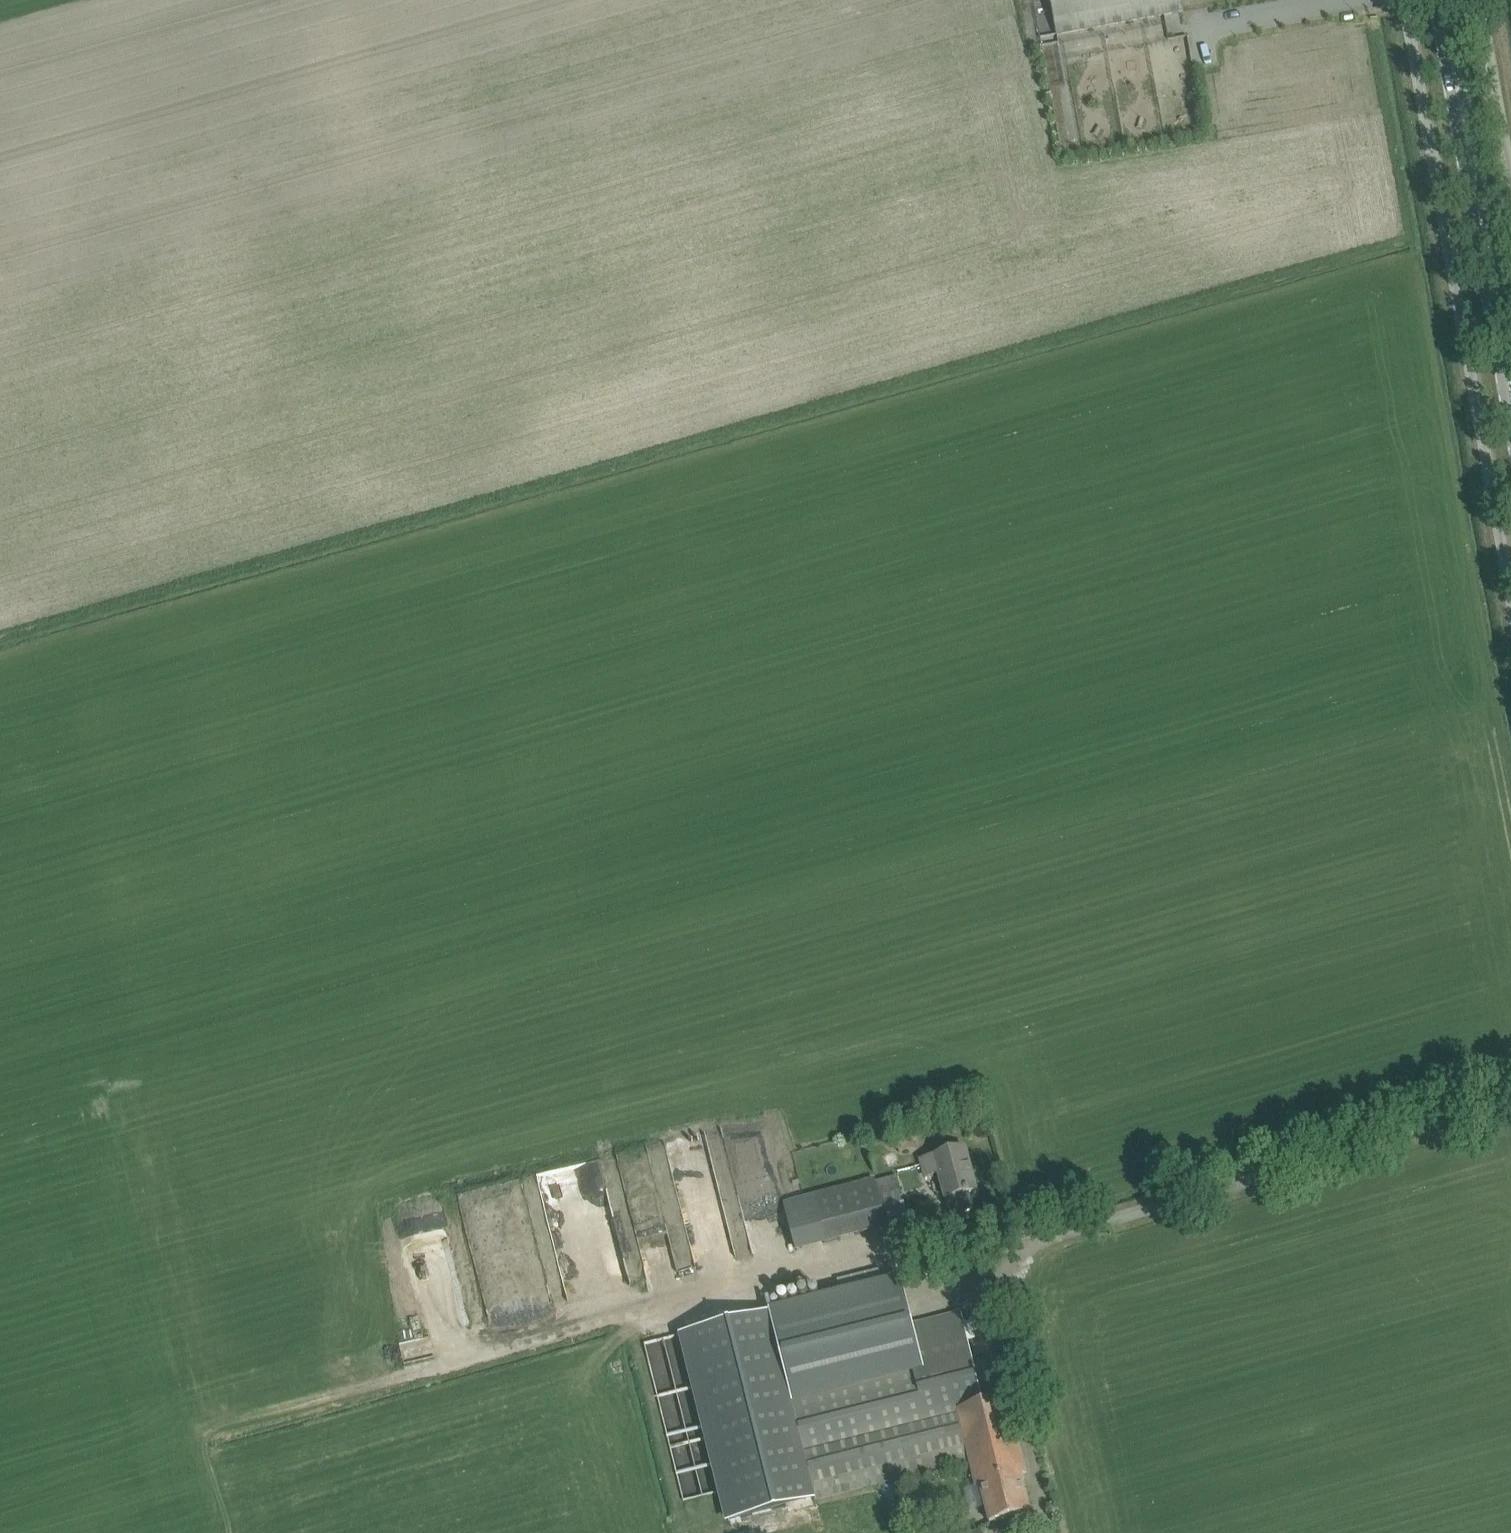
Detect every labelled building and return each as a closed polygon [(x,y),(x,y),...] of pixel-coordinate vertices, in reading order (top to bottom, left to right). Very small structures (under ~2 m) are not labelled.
[(1183,12),(1181,0),(1051,0),(1057,35),(1183,12)] [(901,1152),(918,1148),(914,1135),(898,1139),(901,1152)] [(977,1191),(966,1148),(921,1160),(926,1177),(939,1174),(946,1199),(977,1191)] [(909,1221),(897,1177),(877,1182),(876,1178),(784,1202),(797,1251),(909,1221)] [(912,1324),(901,1280),(770,1312),(817,1500),(969,1462),(956,1410),(983,1403),(961,1312),(912,1324)] [(790,1506),(744,1318),(645,1343),(683,1499),(723,1489),(730,1520),(790,1506)] [(1030,1512),(1021,1475),(1027,1473),(1008,1396),(983,1403),(956,1410),(969,1462),(975,1486),(981,1485),(990,1522),(1030,1512)]
